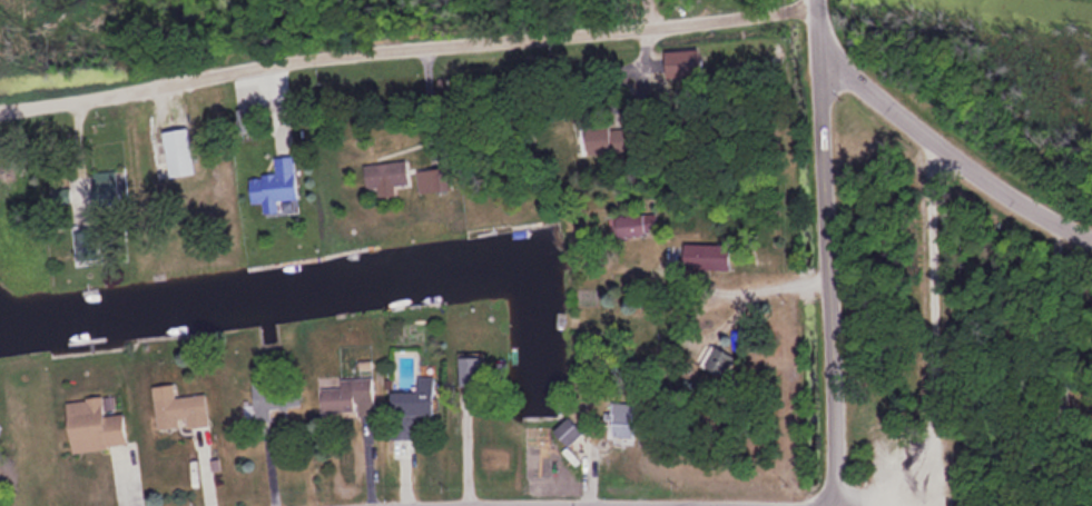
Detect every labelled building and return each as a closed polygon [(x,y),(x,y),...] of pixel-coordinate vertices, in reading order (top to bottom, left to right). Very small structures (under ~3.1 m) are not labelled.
[(705,73),(705,49),(669,49),(669,73),(705,73)] [(638,151),(638,125),(592,124),(592,151),(638,151)] [(199,171),(192,126),(161,130),(168,176),(199,171)] [(299,197),(297,154),(276,155),(277,171),(253,173),(255,202),(262,202),(262,212),(279,211),(279,199),(299,197)] [(411,182),(410,159),(366,162),(368,184),(411,182)] [(449,166),(430,166),(430,189),(449,189),(449,166)] [(125,198),(119,175),(95,181),(101,204),(125,198)] [(654,233),(653,211),(622,213),(624,235),(654,233)] [(102,262),(101,224),(71,225),(72,263),(102,262)] [(690,268),(735,268),(735,242),(690,242),(690,268)] [(737,347),(716,350),(720,373),(740,370),(737,347)] [(458,353),(458,386),(483,386),(483,353),(458,353)] [(399,415),(440,414),(439,375),(422,375),(422,390),(398,391),(399,415)] [(338,377),(338,385),(325,385),(325,411),(359,411),(359,400),(376,400),(376,377),(338,377)] [(256,383),(258,422),(273,421),(272,407),(303,405),(302,381),(256,383)] [(212,424),(210,392),(158,396),(160,428),(212,424)] [(68,400),(74,449),(132,442),(128,411),(114,413),(111,394),(68,400)] [(615,400),(615,438),(639,438),(639,400),(615,400)] [(554,431),(570,446),(587,428),(571,413),(554,431)]
